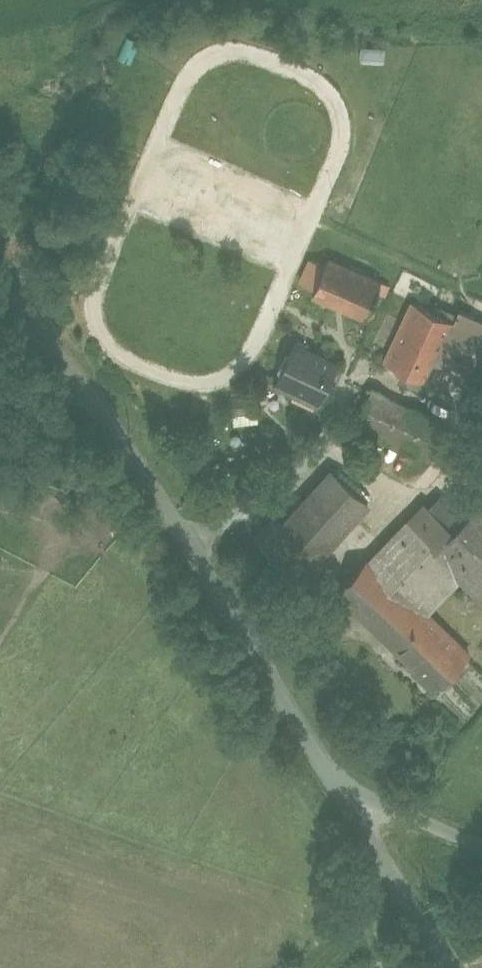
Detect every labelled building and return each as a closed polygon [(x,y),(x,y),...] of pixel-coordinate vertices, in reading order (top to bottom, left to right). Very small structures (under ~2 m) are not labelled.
[(360,46),(360,60),(385,61),(385,46),(360,46)] [(307,257),(299,279),(311,283),(320,261),(307,257)] [(363,321),(379,280),(328,260),(312,301),(363,321)] [(405,300),(377,361),(472,406),(481,385),(481,320),(459,309),(453,322),(405,300)] [(318,403),(337,361),(290,340),(272,383),(318,403)] [(441,417),(370,388),(354,426),(425,456),(441,417)] [(368,504),(328,468),(260,544),(300,579),(368,504)] [(327,594),(428,691),(465,652),(426,615),(458,582),(481,605),(481,497),(463,516),(432,486),(327,594)]
